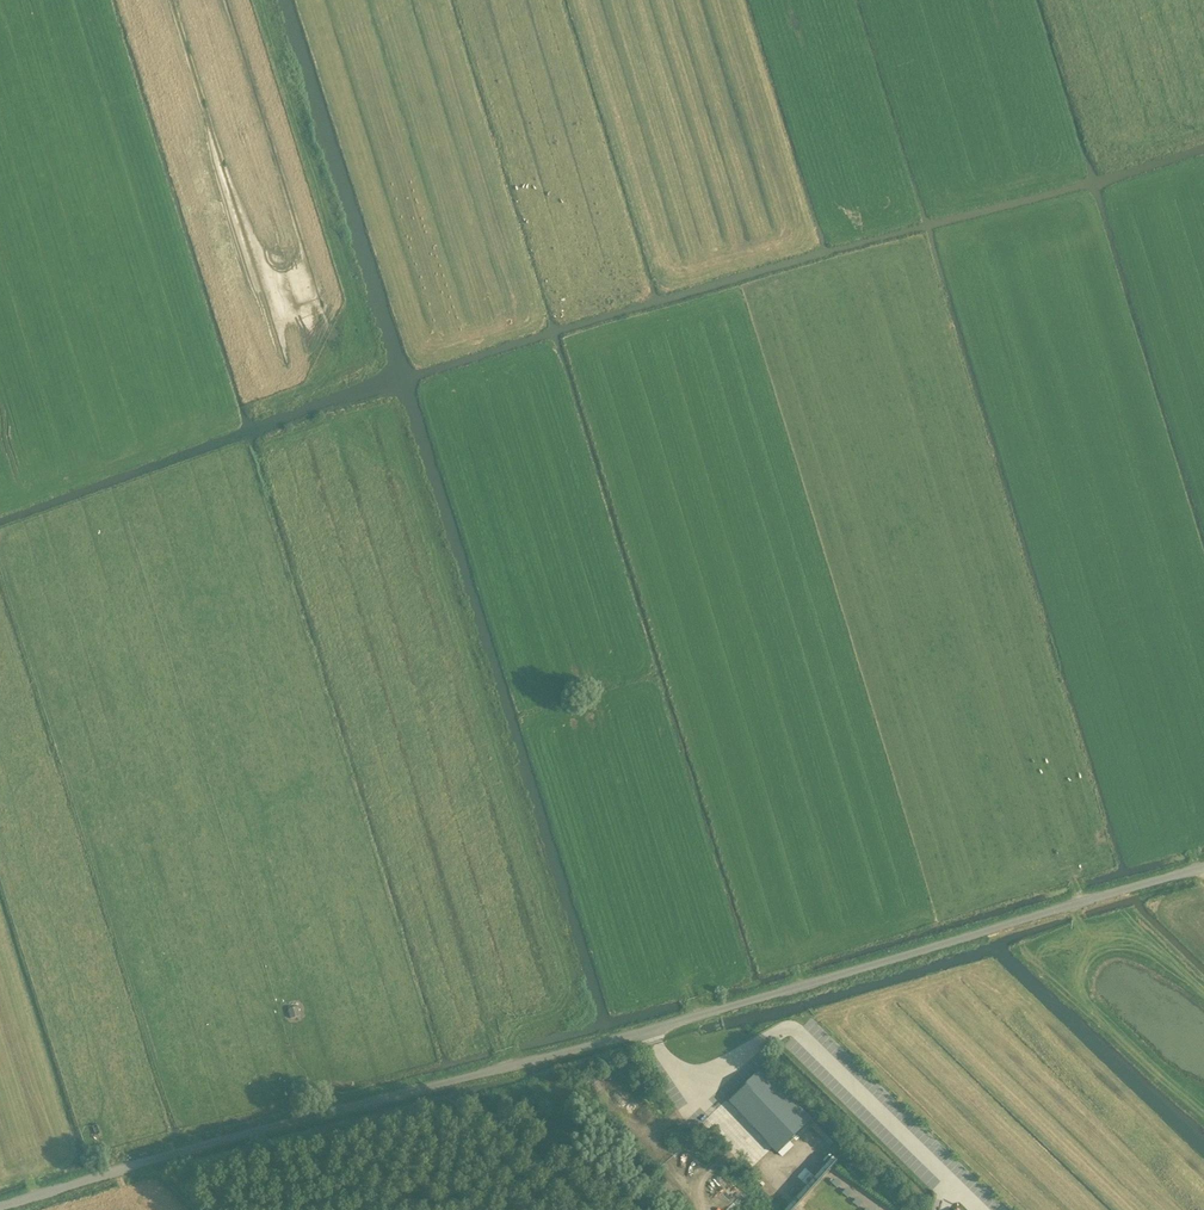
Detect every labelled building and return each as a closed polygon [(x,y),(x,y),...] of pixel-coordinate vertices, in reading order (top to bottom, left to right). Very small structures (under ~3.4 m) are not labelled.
[(289,1018),(300,1016),(298,1006),(287,1008),(289,1018)] [(498,1031),(488,1035),(491,1044),(502,1041),(498,1031)] [(778,1153),(812,1120),(763,1068),(728,1101),(778,1153)]
